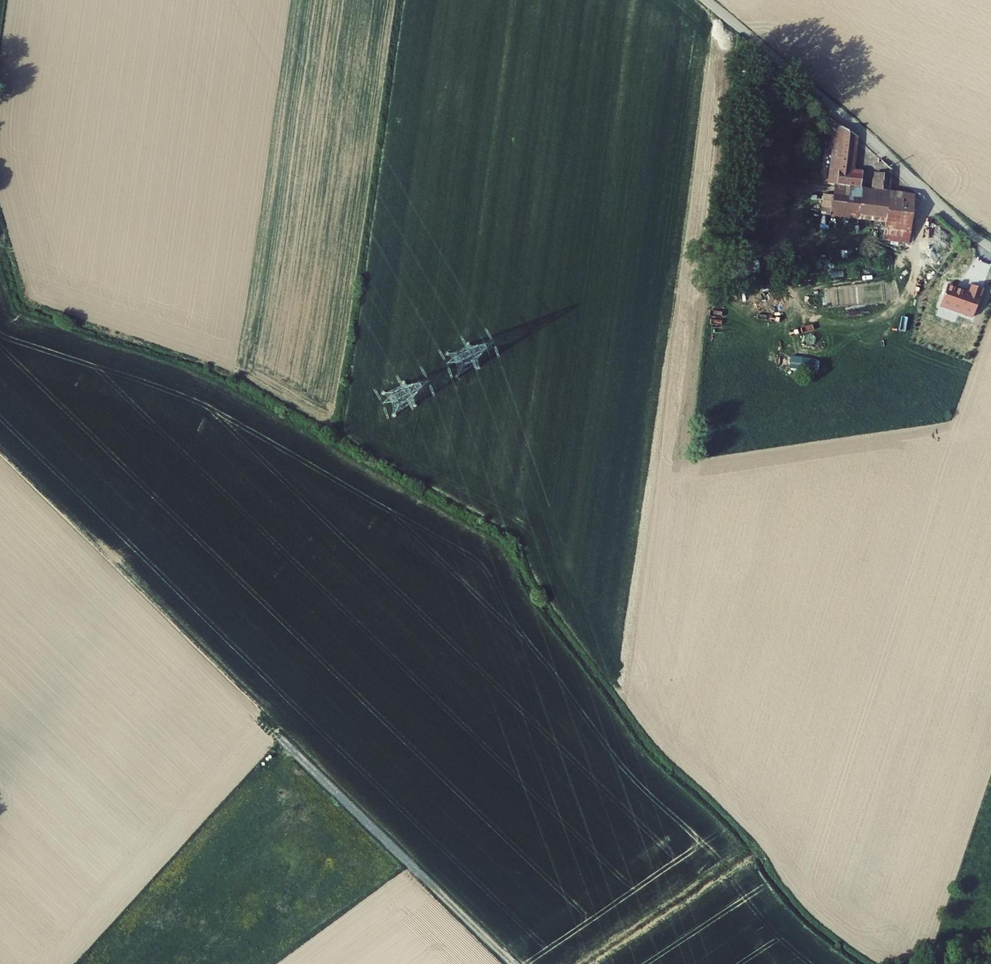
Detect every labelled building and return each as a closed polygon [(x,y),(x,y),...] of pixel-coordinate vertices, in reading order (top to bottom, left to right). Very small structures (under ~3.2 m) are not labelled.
[(835,122),(826,122),(826,134),(834,135),(835,122)] [(857,137),(835,122),(834,135),(829,185),(834,185),(866,188),(867,175),(853,173),(857,137)] [(873,184),(872,189),(888,191),(891,167),(881,158),(878,163),(877,184),(873,184)] [(832,196),(827,196),(825,219),(884,225),(888,191),(872,189),(866,188),(834,185),(832,196)] [(914,193),(888,191),(884,225),(883,241),(909,244),(914,193)] [(972,318),(982,289),(971,286),(969,293),(946,286),(939,306),(972,318)] [(814,372),(815,358),(790,358),(790,371),(814,372)]
